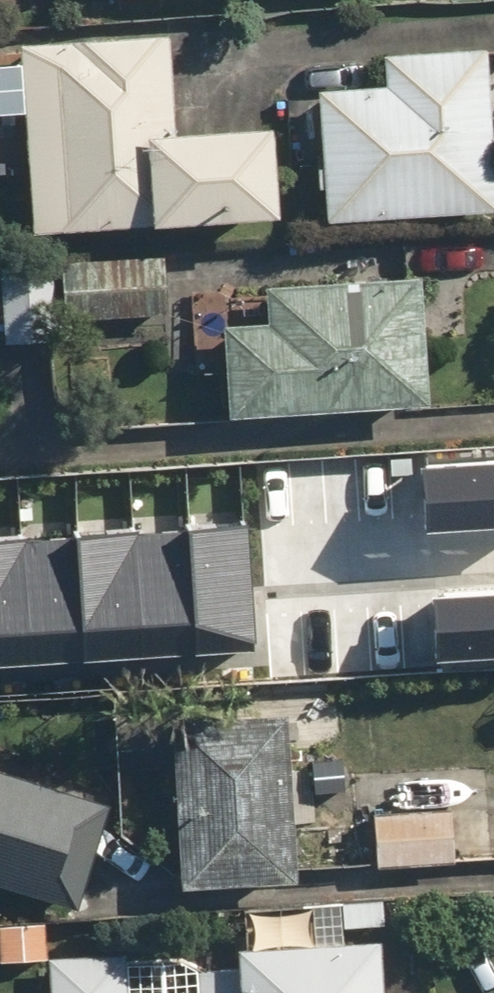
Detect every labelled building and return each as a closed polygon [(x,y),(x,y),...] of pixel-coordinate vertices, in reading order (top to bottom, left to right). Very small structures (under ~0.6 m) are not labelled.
[(184,29),(29,36),(38,230),(299,218),(294,119),(189,124),(184,29)] [(331,83),(336,217),(493,211),(493,41),(397,45),(398,81),(331,83)] [(135,275),(135,257),(68,257),(67,315),(175,316),(176,275),(135,275)] [(64,337),(63,262),(4,263),(4,337),(64,337)] [(280,293),(200,293),(200,368),(240,368),(240,412),(438,412),(438,315),(425,315),(425,294),(410,294),(410,274),(280,275),(280,293)] [(423,532),(493,528),(493,467),(419,472),(423,532)] [(253,644),(245,528),(0,546),(0,662),(253,644)] [(431,659),(493,655),(493,595),(427,599),(431,659)] [(302,695),(183,702),(193,881),(312,874),(302,695)] [(79,901),(111,795),(0,761),(0,877),(79,901)] [(459,806),(381,809),(383,861),(461,858),(459,806)] [(254,992),(394,992),(390,906),(250,911),(254,992)] [(56,917),(4,915),(2,957),(55,960),(56,917)] [(60,951),(60,992),(238,992),(237,949),(60,951)]
